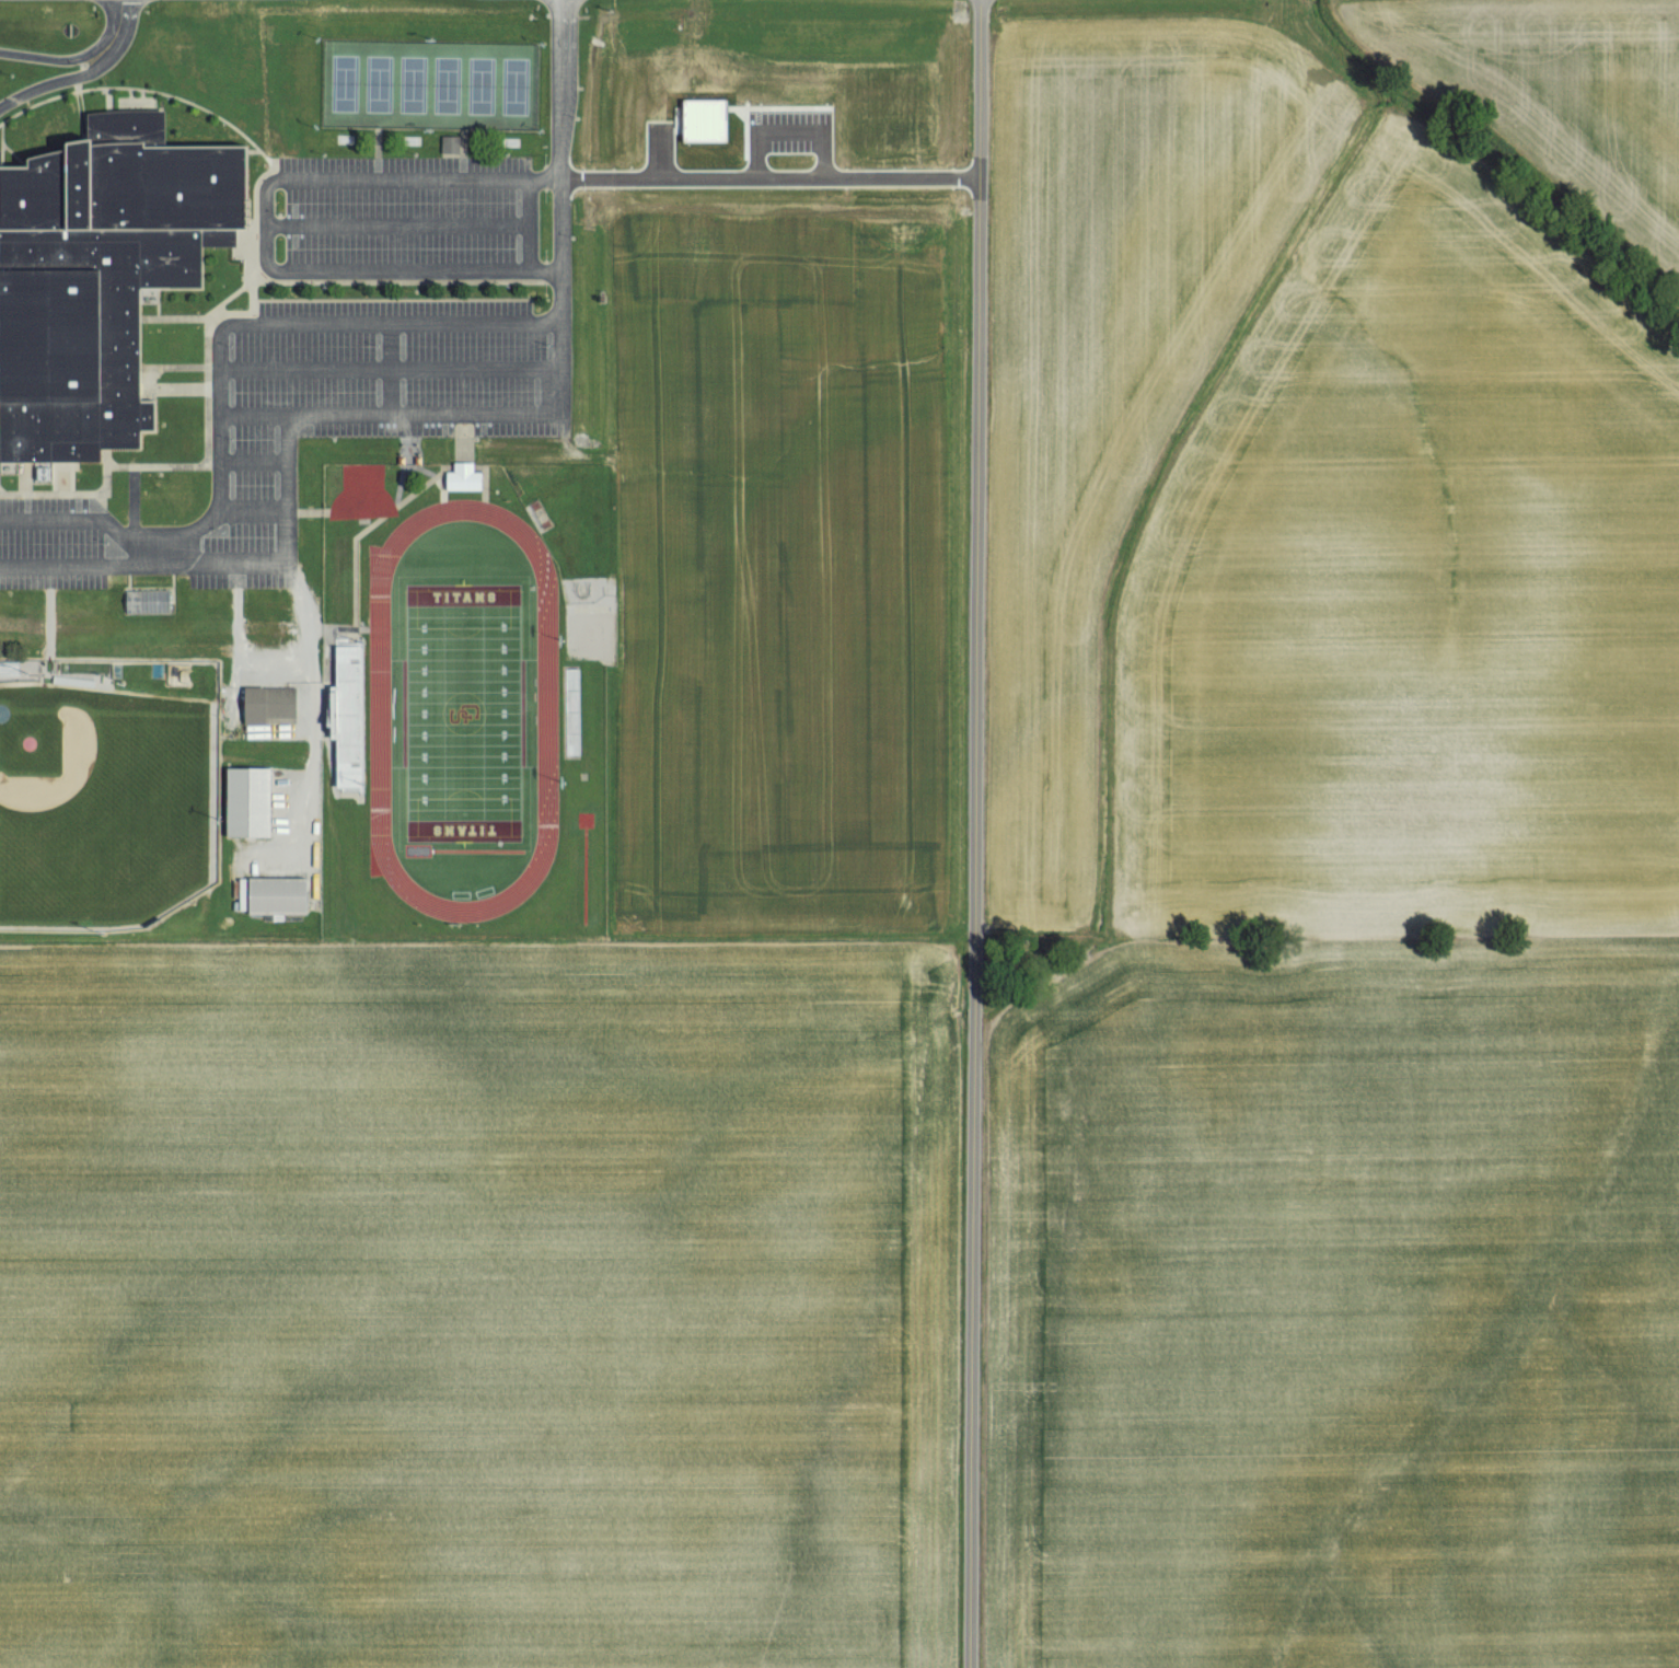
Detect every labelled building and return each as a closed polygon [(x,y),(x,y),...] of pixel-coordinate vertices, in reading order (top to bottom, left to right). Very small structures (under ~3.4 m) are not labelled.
[(97,465),(97,453),(138,453),(138,438),(151,434),(151,404),(139,404),(139,293),(200,293),(200,236),(230,236),(239,233),(238,149),(163,150),(163,113),(83,114),(83,142),(20,162),(20,170),(0,170),(0,466),(97,465)] [(473,466),(453,465),(452,476),(443,476),(442,494),(480,494),(481,475),(472,475),(473,466)] [(124,616),(170,616),(170,592),(124,592),(124,616)] [(265,726),(265,720),(295,720),(295,689),(242,689),(242,726),(265,726)] [(224,838),(268,838),(268,770),(224,770),(224,838)] [(305,916),(305,880),(245,880),(245,916),(305,916)]
